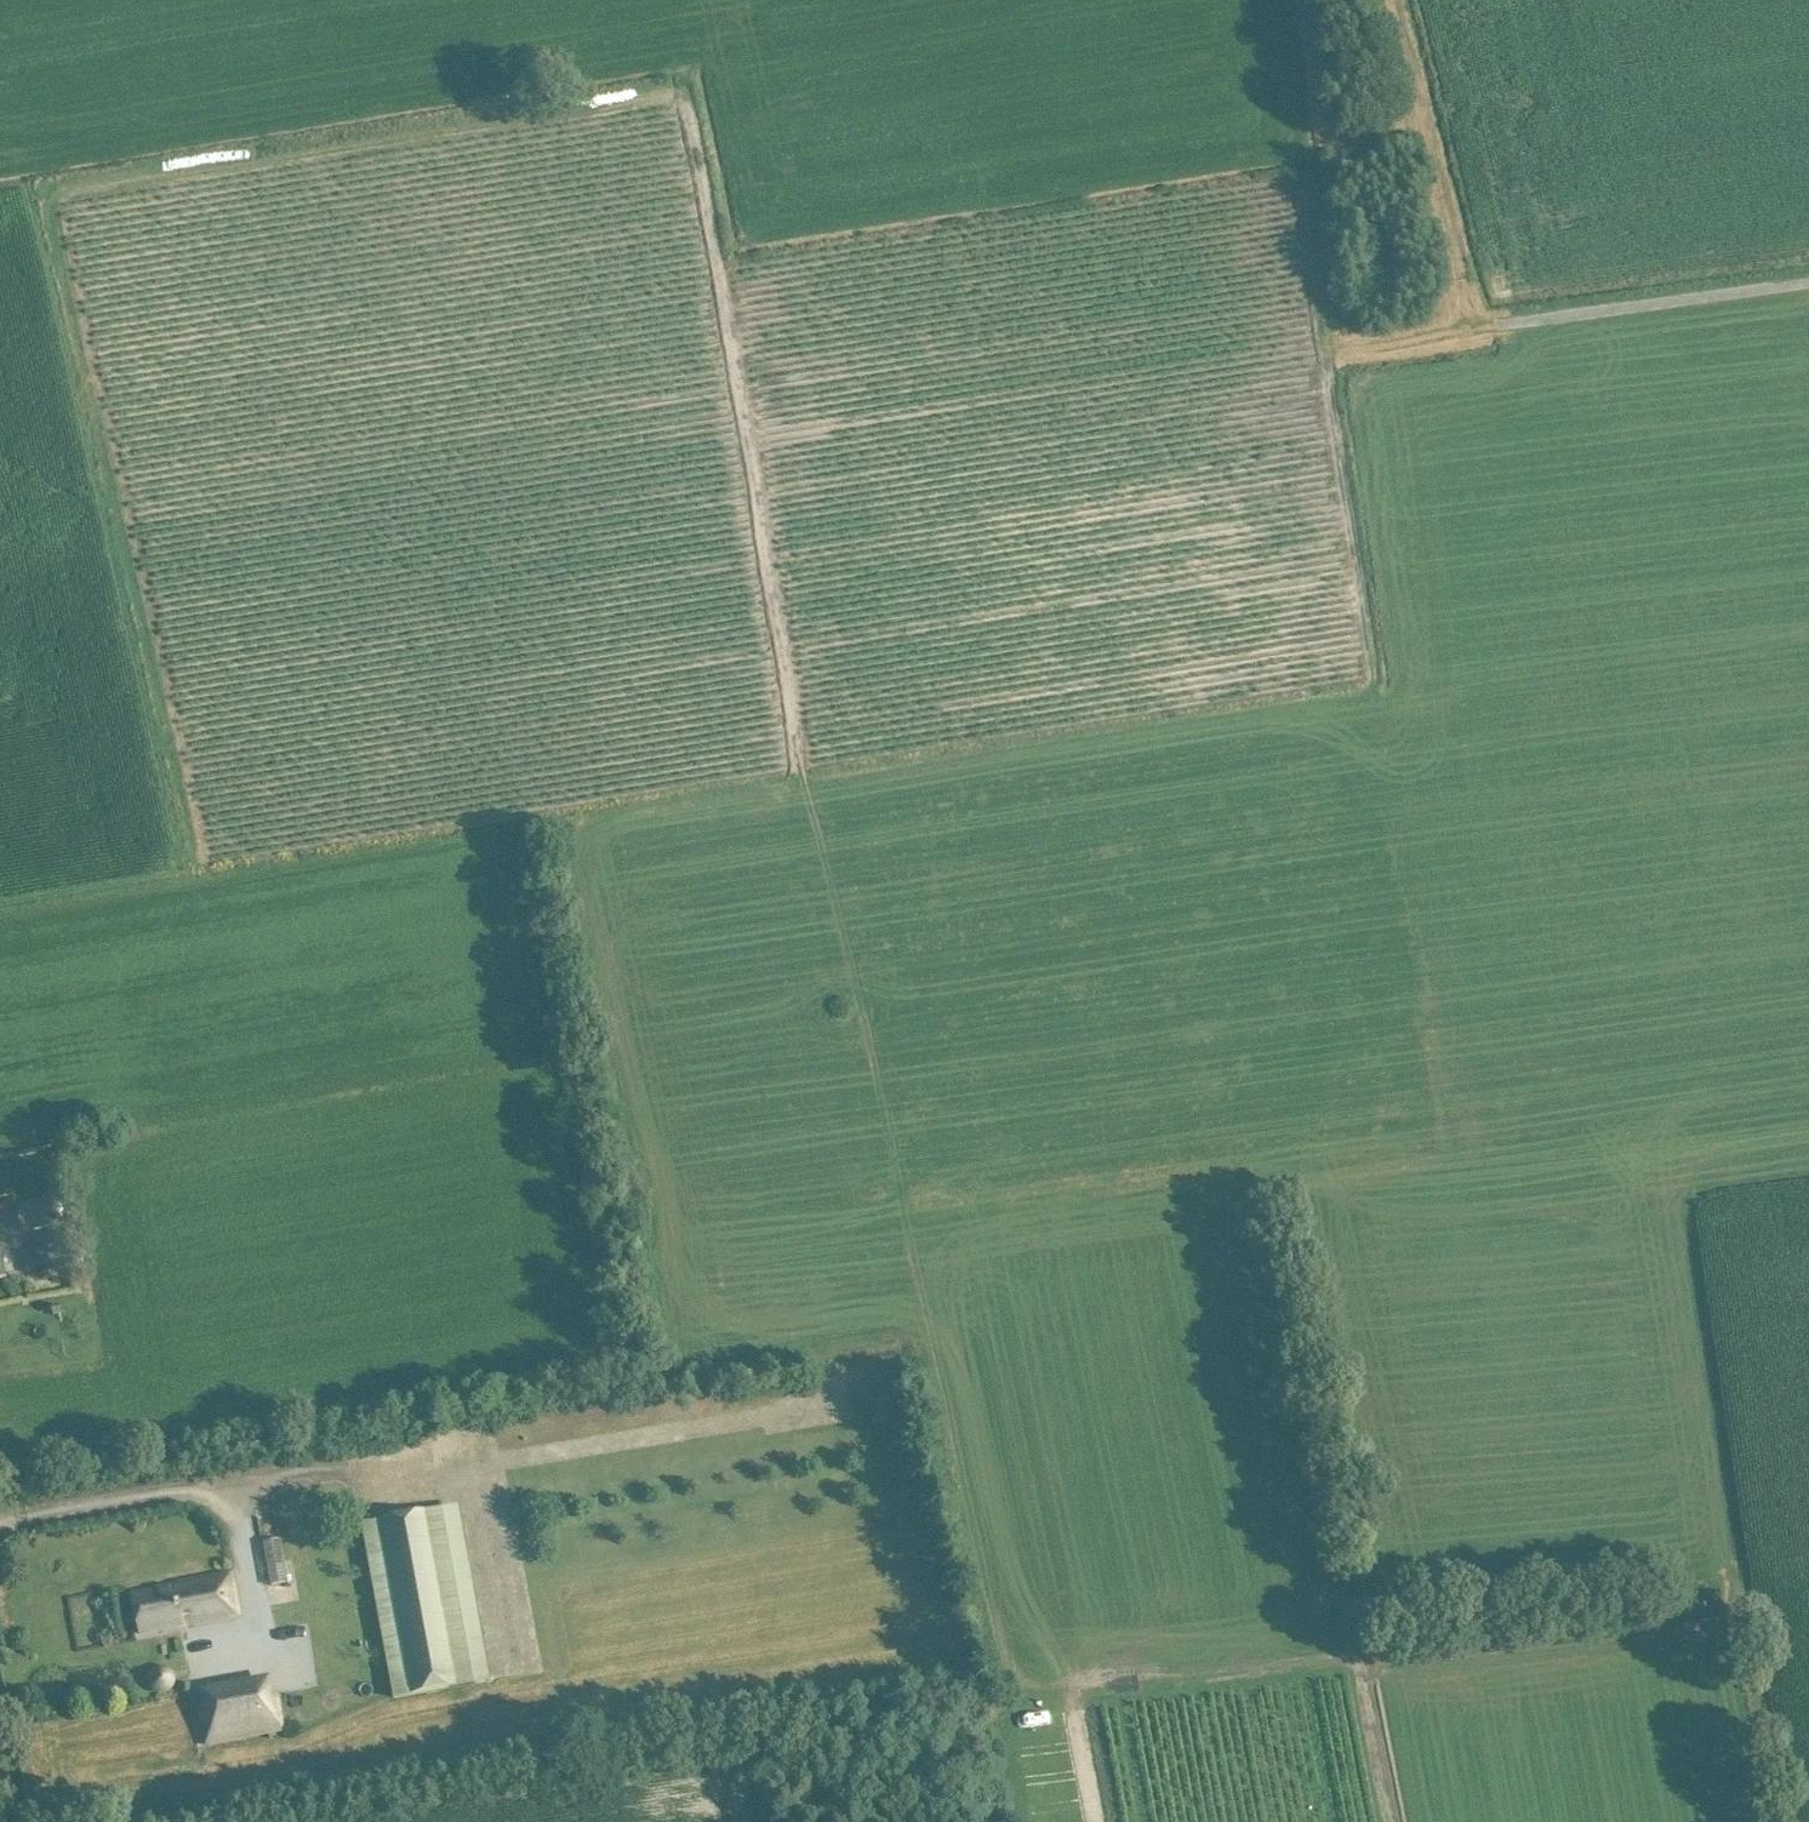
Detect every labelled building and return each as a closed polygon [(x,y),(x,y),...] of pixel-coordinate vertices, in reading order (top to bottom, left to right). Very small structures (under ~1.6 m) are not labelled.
[(17,1207),(22,1231),(57,1224),(52,1200),(17,1207)] [(68,1230),(35,1236),(42,1270),(74,1264),(68,1230)] [(490,1682),(459,1505),(362,1523),(393,1699),(490,1682)] [(277,1590),(294,1589),(290,1546),(273,1547),(277,1590)] [(239,1615),(231,1573),(174,1583),(175,1587),(132,1595),(139,1633),(239,1615)] [(199,1708),(206,1744),(283,1730),(276,1694),(268,1695),(265,1679),(214,1689),(217,1705),(199,1708)]
